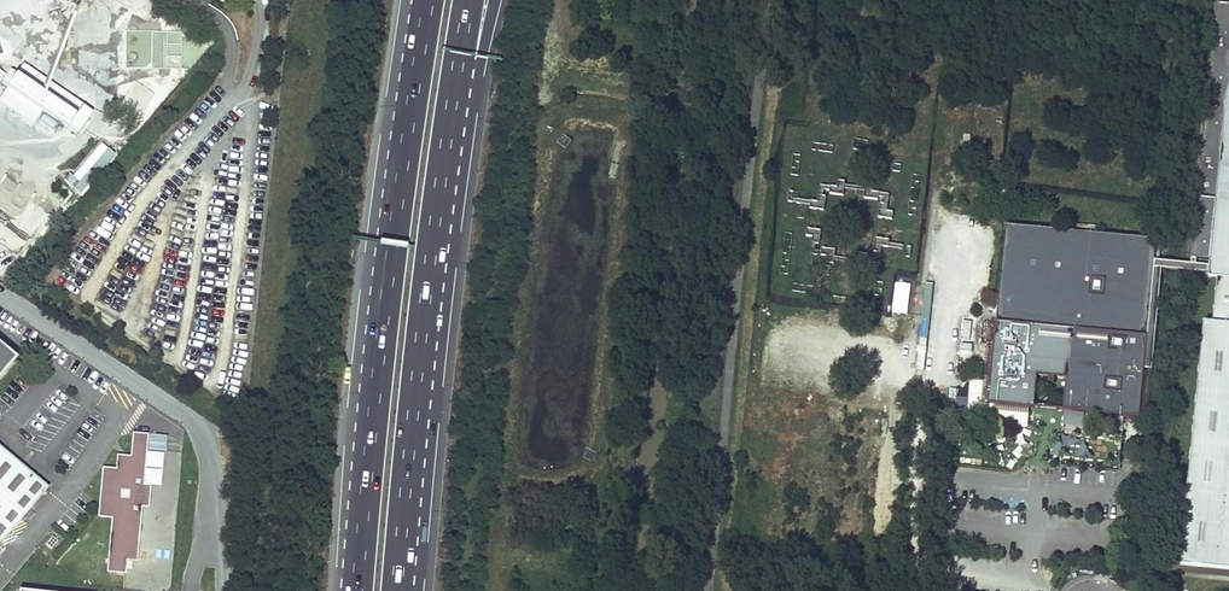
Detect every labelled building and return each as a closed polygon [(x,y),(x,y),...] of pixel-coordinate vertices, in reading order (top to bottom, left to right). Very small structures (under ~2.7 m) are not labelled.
[(1218,277),(1228,278),(1228,3),(1215,1),(1190,259),(1193,259),(1200,260),(1210,261),(1209,268),(1209,276),(1218,277)] [(126,66),(151,66),(151,31),(126,31),(126,66)] [(203,33),(153,33),(153,63),(160,63),(160,56),(174,56),(174,66),(203,65),(203,33)] [(93,109),(47,84),(42,93),(26,85),(31,74),(20,68),(17,74),(12,71),(0,93),(0,105),(34,124),(40,113),(79,134),(93,109)] [(133,124),(154,94),(135,81),(114,111),(133,124)] [(948,106),(949,116),(961,115),(961,106),(948,106)] [(974,146),(974,133),(959,132),(958,145),(974,146)] [(86,162),(93,167),(108,149),(101,144),(86,162)] [(955,177),(956,166),(945,165),(944,176),(955,177)] [(1067,230),(1007,224),(990,403),(1035,408),(1039,376),(1050,377),(1050,383),(1056,383),(1056,377),(1068,379),(1065,411),(1140,418),(1156,263),(1156,255),(1158,239),(1141,237),(1098,233),(1099,226),(1068,223),(1067,230)] [(1192,267),(1156,263),(1140,418),(1148,420),(1164,273),(1209,276),(1209,268),(1199,267),(1200,260),(1193,259),(1192,267)] [(1218,277),(1214,321),(1205,320),(1181,563),(1228,568),(1228,278),(1218,277)] [(839,329),(835,355),(846,357),(851,331),(839,329)] [(0,340),(0,370),(15,353),(0,340)] [(866,357),(867,369),(877,368),(876,356),(866,357)] [(1027,431),(1028,429),(1030,411),(984,408),(984,387),(967,387),(967,415),(967,425),(1027,431)] [(1061,431),(1062,411),(1035,410),(1034,429),(1061,431)] [(148,435),(132,434),(131,456),(117,455),(116,468),(102,467),(98,517),(111,518),(107,572),(125,573),(126,560),(137,561),(141,507),(148,507),(150,485),(144,485),(148,435)] [(46,483),(0,444),(0,537),(46,483)]
